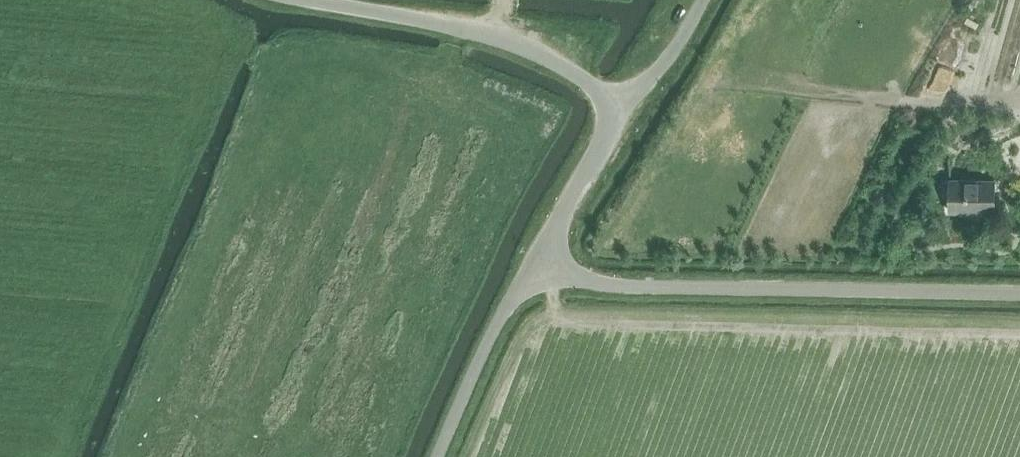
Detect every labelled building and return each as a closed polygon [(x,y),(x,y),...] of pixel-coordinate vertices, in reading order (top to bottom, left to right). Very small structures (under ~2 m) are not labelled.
[(950,207),(994,208),(995,176),(951,175),(950,207)]
